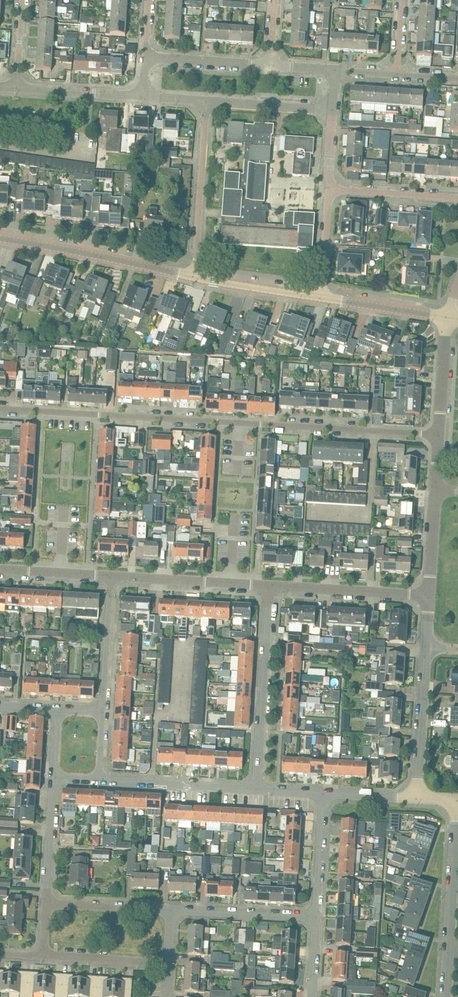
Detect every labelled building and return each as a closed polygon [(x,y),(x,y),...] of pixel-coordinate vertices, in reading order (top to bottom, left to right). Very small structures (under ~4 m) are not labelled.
[(127,12),(128,0),(127,0),(112,0),(111,11),(127,12)] [(310,0),(306,0),(294,0),(294,11),(309,12),(310,0)] [(366,8),(382,9),(382,0),(367,0),(366,8)] [(420,8),(435,9),(436,0),(421,0),(420,8)] [(167,15),(181,16),(182,4),(167,3),(167,15)] [(256,3),(244,3),(243,9),(243,12),(255,13),(256,3)] [(55,20),(55,7),(41,6),(40,19),(50,19),(55,20)] [(420,8),(419,20),(434,21),(435,9),(420,8)] [(126,24),(127,12),(111,11),(110,22),(126,24)] [(294,11),(293,23),(308,24),(309,12),(294,11)] [(369,12),(369,18),(368,37),(367,53),(379,54),(379,53),(389,54),(389,47),(379,47),(380,38),(374,38),(376,19),(378,19),(379,12),(369,12)] [(181,28),(181,16),(167,15),(166,27),(181,28)] [(242,28),(241,44),(253,45),(255,24),(260,24),(261,16),(255,16),(255,21),(243,20),(242,28)] [(419,28),(419,32),(434,33),(434,21),(419,20),(415,20),(415,27),(419,28)] [(40,22),(39,34),(54,35),(55,23),(40,22)] [(125,36),(126,24),(110,22),(106,22),(105,34),(125,36)] [(307,30),(308,24),(293,23),(292,35),(307,36),(313,36),(314,31),(307,30)] [(205,41),(217,42),(218,27),(206,26),(205,41)] [(181,28),(166,27),(165,39),(180,40),(181,30),(181,28)] [(217,42),(229,43),(231,28),(218,27),(217,42)] [(231,28),(229,43),(241,44),(242,28),(231,28)] [(343,51),(344,36),(344,30),(339,30),(338,35),(331,35),(330,50),(343,51)] [(433,44),(434,33),(419,32),(418,43),(433,44)] [(86,36),(86,42),(92,42),(93,37),(94,37),(95,33),(90,33),(89,36),(86,36)] [(39,34),(38,45),(53,46),(54,35),(39,34)] [(307,43),(307,36),(292,35),(291,47),(313,49),(313,43),(307,43)] [(328,37),(323,36),(317,36),(317,43),(322,44),(322,49),(327,50),(328,37)] [(344,36),(343,51),(355,52),(356,36),(344,36)] [(367,53),(368,37),(356,36),(355,52),(367,53)] [(444,45),(454,46),(455,36),(445,36),(444,45)] [(71,39),(65,39),(64,47),(76,48),(77,40),(71,39)] [(433,44),(418,43),(417,56),(416,66),(430,67),(431,57),(432,57),(432,52),(442,53),(442,58),(453,59),(454,46),(444,45),(444,46),(433,45),(433,44)] [(60,59),(61,56),(61,52),(53,51),(53,46),(38,45),(37,57),(52,58),(60,59)] [(92,51),(92,49),(88,49),(87,58),(86,73),(92,74),(92,76),(98,76),(98,74),(99,59),(100,59),(100,51),(92,51)] [(98,74),(110,75),(111,60),(106,60),(106,49),(100,49),(100,51),(100,59),(99,59),(98,74)] [(52,58),(37,57),(36,70),(51,71),(52,58)] [(74,73),(86,73),(87,58),(75,57),(74,73)] [(111,60),(110,75),(122,76),(123,61),(111,60)] [(457,107),(457,88),(453,87),(453,89),(457,89),(456,95),(448,95),(447,107),(457,107)] [(351,103),(363,104),(364,89),(352,88),(351,103)] [(376,89),(364,89),(363,104),(375,105),(376,89)] [(388,90),(376,89),(375,105),(387,106),(388,90)] [(400,91),(388,90),(387,106),(386,112),(398,113),(399,107),(400,91)] [(399,107),(411,108),(412,92),(400,91),(399,107)] [(424,93),(412,92),(411,108),(423,108),(424,93)] [(426,106),(432,106),(439,107),(446,107),(446,105),(439,105),(440,94),(433,93),(427,93),(426,106)] [(451,119),(457,119),(457,107),(447,107),(446,107),(445,119),(451,119)] [(362,110),(362,114),(361,127),(374,128),(374,122),(374,111),(362,110)] [(108,133),(107,143),(106,152),(120,153),(122,129),(117,129),(118,114),(102,113),(101,132),(108,133)] [(361,127),(362,114),(351,114),(350,126),(361,127)] [(137,154),(152,156),(153,145),(154,130),(149,130),(149,126),(150,116),(135,115),(135,120),(129,120),(128,129),(142,130),(141,135),(147,136),(146,147),(138,146),(137,154)] [(385,129),(397,129),(398,124),(393,123),(393,116),(386,115),(386,123),(385,129)] [(165,117),(164,131),(163,136),(178,137),(180,118),(165,117)] [(426,118),(425,128),(437,129),(437,128),(437,118),(431,118),(426,118)] [(244,172),(266,173),(267,166),(266,166),(266,163),(270,163),(271,145),(272,135),(271,135),(271,129),(274,129),(274,128),(273,127),(273,126),(272,125),(271,124),(269,124),(268,125),(267,125),(266,126),(229,123),(228,132),(224,131),(224,144),(243,145),(243,144),(246,144),(244,172)] [(425,130),(424,136),(435,136),(436,136),(437,129),(425,128),(425,130)] [(347,148),(362,149),(363,136),(358,136),(348,135),(347,148)] [(292,175),(300,176),(310,176),(311,154),(313,154),(314,139),(285,137),(284,152),(294,153),(292,175)] [(373,149),(382,150),(388,150),(389,138),(374,137),(373,149)] [(417,139),(405,138),(404,143),(412,144),(411,154),(410,154),(409,161),(403,160),(402,176),(414,176),(415,161),(415,155),(416,144),(417,139)] [(163,148),(162,156),(167,157),(170,157),(177,157),(177,149),(168,149),(163,148)] [(347,148),(347,159),(361,160),(362,149),(347,148)] [(390,175),(402,176),(403,160),(404,153),(398,153),(398,160),(391,160),(390,175)] [(361,160),(347,159),(346,171),(361,173),(361,171),(369,171),(370,161),(361,160)] [(451,164),(450,179),(457,180),(457,160),(452,159),(451,164)] [(387,162),(381,162),(374,161),(373,173),(387,174),(387,162)] [(414,176),(426,177),(427,162),(415,161),(414,176)] [(426,177),(438,178),(439,163),(427,162),(426,177)] [(451,164),(439,163),(438,178),(450,179),(451,164)] [(104,166),(96,165),(95,165),(94,171),(94,175),(94,178),(103,178),(104,171),(104,166)] [(179,170),(169,169),(159,169),(158,188),(178,189),(179,170)] [(117,209),(111,209),(110,226),(121,227),(122,219),(130,220),(131,198),(129,198),(129,188),(132,188),(133,180),(133,173),(114,172),(113,178),(128,179),(127,187),(124,187),(124,198),(118,198),(118,200),(117,209)] [(264,203),(266,173),(244,172),(244,175),(226,173),(223,209),(225,209),(224,217),(222,217),(222,218),(225,218),(225,227),(222,227),(221,244),(313,250),(315,215),(284,213),(283,226),(265,225),(266,213),(269,213),(267,206),(263,206),(263,203),(264,203)] [(56,181),(55,191),(54,206),(62,207),(61,219),(73,220),(74,202),(75,187),(61,186),(61,182),(56,181)] [(16,201),(17,184),(5,183),(4,188),(0,188),(0,206),(8,206),(8,198),(16,199),(16,201)] [(18,184),(17,184),(16,201),(24,202),(23,212),(35,213),(37,187),(30,187),(18,186),(18,184)] [(37,187),(35,213),(45,214),(46,214),(46,206),(54,206),(55,191),(47,191),(47,188),(37,187)] [(84,212),(92,213),(93,194),(81,193),(80,198),(80,203),(74,202),(73,220),(83,220),(84,212)] [(110,226),(111,209),(112,195),(93,194),(92,213),(99,214),(99,226),(110,226)] [(343,210),(342,224),(363,225),(363,218),(366,219),(368,202),(349,200),(348,210),(343,210)] [(153,233),(162,235),(164,219),(156,218),(158,210),(149,208),(146,229),(154,230),(153,233)] [(386,227),(386,223),(387,213),(377,212),(376,226),(386,227)] [(399,214),(387,213),(386,223),(399,223),(399,227),(404,227),(405,224),(419,225),(417,245),(428,246),(431,216),(399,214)] [(362,233),(363,225),(342,224),(341,238),(348,238),(347,244),(357,245),(364,245),(365,233),(362,233)] [(339,274),(361,276),(362,264),(369,264),(370,252),(354,250),(354,258),(340,257),(339,274)] [(427,262),(428,253),(408,251),(407,261),(409,261),(409,268),(408,268),(406,285),(426,286),(427,269),(426,269),(426,262),(427,262)] [(0,305),(0,308),(3,310),(8,296),(19,267),(10,264),(7,271),(6,273),(3,283),(1,287),(2,287),(6,289),(4,294),(0,305)] [(47,307),(47,308),(50,299),(61,270),(48,265),(42,279),(47,281),(45,286),(50,287),(46,298),(45,297),(42,306),(43,306),(41,310),(45,312),(47,307)] [(27,270),(19,267),(8,296),(12,297),(27,303),(32,289),(36,279),(25,275),(27,270)] [(61,270),(50,299),(52,300),(54,301),(56,294),(58,290),(62,292),(63,292),(72,296),(74,291),(75,288),(69,286),(70,284),(73,275),(61,270)] [(85,308),(89,309),(90,309),(101,278),(93,275),(92,278),(87,276),(82,290),(86,292),(84,296),(89,298),(85,308)] [(109,281),(101,278),(90,309),(89,309),(87,316),(91,318),(97,302),(104,304),(98,321),(106,324),(110,312),(105,310),(109,298),(108,297),(113,285),(108,284),(109,281)] [(37,298),(43,282),(36,279),(30,296),(37,298)] [(383,282),(382,290),(391,291),(383,282)] [(124,319),(129,320),(140,291),(131,288),(127,297),(124,307),(121,306),(116,319),(110,317),(105,330),(113,333),(120,315),(125,317),(124,319)] [(72,296),(66,312),(65,316),(73,319),(75,314),(71,312),(73,307),(76,308),(81,294),(74,291),(72,296)] [(140,291),(129,320),(132,322),(134,317),(140,319),(135,332),(145,336),(151,318),(153,314),(155,309),(158,299),(151,297),(147,306),(144,305),(148,295),(140,291)] [(155,309),(153,314),(163,317),(154,342),(163,345),(164,340),(167,334),(179,301),(171,298),(170,300),(159,296),(158,299),(155,309)] [(179,301),(167,334),(171,336),(176,322),(185,325),(192,306),(179,301)] [(208,340),(212,330),(219,311),(206,306),(202,318),(195,315),(188,333),(196,335),(199,326),(203,327),(208,329),(204,339),(208,340)] [(224,356),(228,345),(233,330),(227,328),(231,316),(219,311),(212,330),(223,335),(215,355),(224,356)] [(248,347),(249,347),(259,318),(247,313),(242,325),(236,323),(233,330),(228,345),(235,348),(236,347),(244,326),(246,327),(243,334),(248,335),(245,346),(248,347)] [(293,344),(301,320),(292,317),(291,319),(281,315),(277,328),(273,337),(293,344)] [(268,321),(259,318),(249,347),(253,348),(256,338),(261,340),(264,330),(268,321)] [(293,344),(296,346),(298,341),(303,342),(302,343),(306,344),(304,352),(310,354),(315,340),(309,337),(314,325),(301,320),(293,344)] [(328,352),(332,353),(342,324),(334,321),(330,320),(326,332),(320,330),(313,347),(322,350),(324,344),(330,346),(328,352)] [(342,324),(332,353),(336,355),(340,345),(348,347),(346,353),(353,356),(357,344),(358,342),(350,339),(351,336),(352,336),(355,328),(342,324)] [(270,325),(264,341),(271,344),(274,338),(273,337),(277,328),(270,325)] [(358,342),(357,344),(375,350),(382,331),(370,326),(368,332),(363,330),(363,329),(358,342)] [(394,335),(382,331),(375,350),(371,361),(374,363),(376,357),(379,358),(383,346),(388,348),(388,354),(394,357),(394,356),(395,351),(399,342),(392,339),(394,335)] [(8,334),(5,341),(12,343),(14,336),(8,334)] [(164,340),(163,345),(160,352),(181,354),(186,339),(180,336),(177,345),(164,340)] [(88,337),(87,345),(97,346),(98,338),(88,337)] [(407,357),(401,357),(421,358),(422,345),(416,345),(417,337),(408,337),(407,357)] [(121,340),(118,349),(124,350),(125,350),(125,348),(127,349),(130,343),(121,340)] [(26,345),(18,344),(18,349),(17,357),(25,358),(26,345)] [(271,345),(268,355),(274,357),(277,348),(271,345)] [(37,358),(49,359),(50,348),(38,347),(37,358)] [(108,351),(106,370),(115,371),(116,352),(108,351)] [(204,368),(205,355),(191,354),(190,367),(204,368)] [(421,358),(401,357),(394,356),(394,357),(394,361),(394,369),(406,369),(406,370),(408,370),(407,379),(414,380),(415,370),(421,371),(421,358)] [(6,389),(6,387),(10,387),(10,378),(17,378),(17,372),(17,363),(6,362),(6,366),(0,366),(0,389),(6,389)] [(175,401),(188,402),(189,388),(185,388),(185,379),(185,364),(177,363),(177,369),(176,374),(175,401)] [(333,364),(320,363),(320,371),(332,372),(332,368),(333,364)] [(296,365),(294,364),(294,368),(296,368),(295,372),(307,373),(307,371),(308,365),(296,365)] [(17,372),(17,378),(16,388),(23,388),(22,402),(35,402),(36,382),(24,382),(24,372),(17,372)] [(160,400),(175,401),(176,374),(167,373),(166,387),(161,386),(160,400)] [(35,402),(48,403),(49,381),(49,377),(45,377),(36,376),(36,382),(35,402)] [(82,405),(82,391),(76,390),(77,378),(68,378),(67,390),(69,390),(68,404),(82,405)] [(248,414),(262,415),(262,400),(254,399),(255,378),(250,378),(248,399),(248,414)] [(221,397),(222,390),(222,389),(215,389),(215,380),(208,379),(207,401),(206,411),(220,412),(221,397)] [(395,379),(395,389),(400,389),(400,401),(421,402),(422,389),(414,389),(414,387),(414,380),(407,379),(395,379)] [(222,380),(222,389),(222,390),(229,390),(230,380),(222,380)] [(62,382),(49,381),(48,403),(61,404),(61,394),(62,382)] [(236,381),(235,398),(234,413),(248,414),(248,399),(243,399),(244,389),(243,389),(243,381),(236,381)] [(118,398),(132,399),(133,385),(119,384),(118,398)] [(146,400),(147,386),(133,385),(132,399),(146,400)] [(190,388),(189,388),(188,402),(203,403),(204,389),(197,389),(197,387),(196,386),(191,385),(190,387),(190,388)] [(146,400),(160,400),(161,386),(147,386),(146,400)] [(300,395),(293,394),(292,409),(305,409),(306,395),(306,388),(300,387),(300,395)] [(306,395),(305,409),(318,410),(319,396),(318,396),(319,387),(306,387),(306,388),(306,395)] [(318,410),(331,411),(332,390),(331,389),(326,389),(325,393),(319,393),(319,396),(318,410)] [(344,390),(332,390),(331,411),(343,412),(344,397),(344,390)] [(82,391),(82,405),(94,406),(95,391),(82,391)] [(108,392),(95,391),(94,406),(107,407),(107,397),(108,392)] [(280,408),(292,409),(293,394),(281,394),(280,408)] [(356,398),(344,397),(343,412),(356,412),(357,395),(356,398)] [(357,395),(356,412),(369,413),(370,396),(357,395)] [(220,412),(234,413),(235,398),(221,397),(220,412)] [(262,400),(262,415),(275,416),(276,401),(262,400)] [(374,400),(373,414),(383,415),(384,400),(374,400)] [(420,415),(421,402),(395,401),(394,414),(406,414),(405,417),(414,418),(414,414),(420,415)] [(22,427),(22,441),(36,442),(37,427),(22,427)] [(100,445),(114,446),(126,447),(127,440),(114,440),(115,432),(101,431),(100,445)] [(181,436),(182,432),(174,431),(173,444),(178,445),(178,441),(181,441),(181,440),(183,440),(183,436),(181,436)] [(144,434),(136,433),(135,433),(135,448),(143,448),(144,434)] [(158,450),(158,452),(171,452),(171,437),(153,436),(152,449),(158,450)] [(194,451),(201,452),(215,452),(216,438),(199,437),(199,439),(195,438),(194,441),(194,451)] [(21,455),(35,456),(36,442),(22,441),(10,440),(10,447),(21,448),(21,455)] [(261,454),(281,455),(282,442),(276,442),(262,441),(261,454)] [(310,456),(309,462),(313,462),(323,463),(324,444),(314,444),(313,457),(310,457),(310,456)] [(334,445),(324,444),(323,463),(333,463),(334,445)] [(402,473),(416,474),(417,460),(404,459),(405,445),(379,444),(379,453),(396,454),(395,464),(397,464),(397,472),(402,473)] [(114,446),(100,445),(99,459),(113,460),(114,446)] [(344,446),(334,445),(333,463),(343,464),(344,446)] [(354,446),(344,446),(343,464),(353,464),(354,446)] [(364,447),(354,446),(353,464),(353,468),(358,469),(358,470),(358,484),(367,485),(367,480),(368,470),(368,462),(363,461),(364,447)] [(171,452),(158,452),(158,461),(170,462),(171,452)] [(215,466),(215,452),(201,452),(201,459),(193,459),(192,465),(200,465),(215,466)] [(281,455),(261,454),(260,466),(275,467),(275,455),(281,455)] [(10,462),(10,468),(34,470),(35,456),(21,455),(20,462),(10,462)] [(309,462),(310,456),(302,456),(301,469),(305,470),(305,468),(309,468),(309,462)] [(98,474),(117,475),(133,475),(133,476),(148,477),(154,477),(155,463),(134,462),(133,470),(112,468),(113,460),(99,459),(98,474)] [(215,466),(200,465),(192,465),(187,464),(179,464),(178,472),(200,473),(200,480),(214,480),(215,466)] [(260,466),(259,479),(274,480),(275,467),(260,466)] [(9,475),(9,482),(19,483),(33,484),(34,470),(10,468),(9,468),(9,475)] [(305,470),(301,469),(300,481),(308,482),(309,468),(305,468),(305,470)] [(416,474),(402,473),(402,481),(394,481),(394,486),(415,487),(416,474)] [(97,487),(111,488),(112,479),(116,479),(117,475),(98,474),(97,487)] [(274,480),(259,479),(259,492),(273,492),(274,480)] [(190,493),(193,493),(213,494),(214,480),(200,480),(199,488),(190,488),(190,493)] [(32,498),(33,484),(19,483),(18,491),(3,490),(2,496),(9,496),(18,497),(32,498)] [(111,488),(97,487),(96,501),(126,503),(127,498),(121,498),(111,498),(111,488)] [(375,487),(375,497),(382,498),(383,488),(375,487)] [(382,498),(388,498),(394,499),(395,488),(383,488),(382,498)] [(279,493),(273,492),(259,492),(258,504),(278,505),(279,493)] [(213,494),(193,493),(193,499),(198,500),(198,508),(212,508),(213,494)] [(32,498),(18,497),(17,511),(32,512),(32,498)] [(387,506),(388,498),(382,498),(375,497),(374,505),(387,506)] [(126,504),(126,503),(96,501),(96,516),(109,517),(109,513),(120,514),(120,512),(126,512),(126,508),(126,504)] [(258,504),(257,517),(277,518),(278,505),(258,504)] [(395,510),(395,518),(413,519),(414,506),(391,504),(391,510),(395,510)] [(295,513),(295,519),(299,520),(299,518),(302,518),(303,507),(299,507),(298,514),(295,513)] [(210,524),(211,509),(197,509),(197,516),(189,515),(189,518),(177,517),(176,527),(189,528),(189,521),(196,522),(196,523),(210,524)] [(31,517),(15,516),(11,516),(11,524),(15,524),(31,525),(31,517)] [(277,518),(257,517),(256,530),(270,530),(271,518),(277,518)] [(302,533),(302,518),(299,518),(299,520),(295,519),(294,532),(302,533)] [(413,533),(413,519),(395,518),(395,519),(393,518),(392,527),(391,527),(391,532),(413,533)] [(93,520),(93,531),(103,531),(104,529),(108,529),(107,537),(106,541),(99,540),(98,554),(114,555),(115,529),(116,522),(103,521),(93,520)] [(115,529),(114,555),(129,555),(129,545),(130,536),(137,537),(138,523),(130,523),(129,530),(115,529)] [(167,543),(168,526),(168,525),(165,525),(161,524),(161,537),(154,536),(154,543),(145,543),(145,538),(137,538),(137,542),(137,546),(136,556),(158,557),(159,551),(167,551),(167,543)] [(190,536),(188,559),(204,560),(204,547),(197,546),(198,536),(201,536),(201,528),(190,527),(190,536)] [(9,548),(10,531),(8,530),(2,530),(2,535),(0,535),(0,548),(9,548)] [(10,531),(9,548),(24,549),(25,536),(17,535),(18,531),(10,531)] [(332,534),(326,534),(325,534),(325,541),(319,541),(318,552),(311,552),(310,567),(324,568),(325,556),(331,557),(331,556),(332,534)] [(337,535),(332,534),(331,556),(334,557),(341,558),(340,569),(354,570),(355,556),(346,556),(346,548),(341,548),(342,544),(337,544),(337,535)] [(173,558),(188,559),(190,536),(181,535),(178,537),(177,546),(174,545),(174,548),(173,558)] [(377,537),(372,537),(369,537),(369,548),(376,548),(377,548),(377,537)] [(398,539),(398,547),(412,547),(412,540),(398,539)] [(263,564),(277,565),(278,552),(269,551),(270,543),(264,543),(263,564)] [(377,548),(376,548),(376,559),(383,560),(382,572),(396,573),(397,554),(388,554),(388,549),(384,549),(384,548),(377,548)] [(355,556),(354,570),(368,571),(369,550),(364,549),(363,557),(355,556)] [(397,554),(396,573),(410,573),(411,550),(406,550),(406,560),(397,559),(397,554)] [(292,552),(278,552),(277,565),(292,566),(303,566),(303,552),(292,551),(292,552)] [(19,607),(20,607),(21,592),(7,591),(6,606),(6,611),(19,612),(19,607)] [(34,593),(21,592),(20,607),(34,608),(34,593)] [(34,608),(47,608),(48,594),(34,593),(34,608)] [(62,594),(48,594),(47,608),(55,609),(54,617),(61,617),(62,604),(62,594)] [(63,609),(62,626),(73,627),(74,618),(76,618),(89,619),(98,619),(99,619),(100,597),(64,594),(64,604),(63,609)] [(131,598),(130,600),(123,599),(121,619),(128,620),(129,613),(136,613),(137,600),(135,600),(134,598),(131,598)] [(155,630),(155,619),(156,616),(150,616),(151,601),(137,600),(136,613),(143,614),(143,621),(149,621),(148,634),(152,634),(154,634),(155,630)] [(174,617),(188,618),(189,603),(182,603),(182,600),(176,600),(176,602),(175,602),(174,617)] [(173,617),(174,617),(175,602),(161,601),(160,611),(160,616),(168,617),(168,623),(173,623),(173,617)] [(188,618),(201,619),(202,604),(189,603),(188,618)] [(214,637),(215,620),(216,605),(202,604),(201,619),(210,620),(209,628),(208,628),(207,637),(214,637)] [(230,606),(216,605),(215,620),(229,621),(229,616),(230,606)] [(242,633),(231,632),(230,639),(252,640),(253,629),(250,629),(251,606),(234,605),(233,620),(243,620),(243,629),(240,629),(240,632),(242,632),(242,633)] [(289,625),(302,626),(303,609),(302,609),(302,606),(297,606),(297,608),(290,608),(289,625)] [(303,609),(302,626),(302,635),(302,638),(300,638),(300,642),(309,643),(309,636),(307,636),(308,626),(315,627),(315,629),(321,629),(322,611),(316,611),(316,609),(303,609)] [(333,645),(338,645),(338,641),(339,641),(340,637),(339,637),(341,610),(328,609),(328,611),(322,611),(321,629),(327,630),(327,626),(333,626),(332,637),(334,637),(333,645)] [(354,611),(341,610),(339,637),(340,637),(339,641),(338,641),(338,645),(346,645),(352,646),(352,642),(345,641),(346,627),(353,628),(354,611)] [(353,628),(352,642),(357,643),(358,632),(365,633),(365,628),(366,624),(369,624),(370,614),(366,614),(366,612),(354,611),(353,628)] [(391,620),(391,628),(406,628),(407,614),(388,613),(388,620),(391,620)] [(33,616),(25,615),(25,625),(33,626),(33,616)] [(135,625),(131,625),(121,624),(121,632),(135,633),(135,625)] [(186,640),(187,626),(179,626),(179,640),(186,640)] [(406,643),(406,628),(391,628),(387,628),(387,634),(391,634),(390,642),(406,643)] [(158,638),(162,639),(163,631),(161,631),(155,630),(154,634),(158,634),(158,638)] [(302,635),(289,634),(288,641),(300,642),(300,638),(302,638),(302,635)] [(124,650),(138,651),(139,637),(124,636),(124,650)] [(69,642),(69,646),(83,647),(83,639),(69,638),(69,642)] [(97,640),(91,640),(83,639),(83,647),(83,649),(91,649),(97,649),(97,640)] [(240,643),(240,657),(253,658),(254,644),(240,643)] [(346,650),(346,645),(338,645),(333,645),(314,644),(314,650),(346,652),(346,650)] [(288,646),(287,660),(301,661),(301,654),(310,654),(310,648),(302,647),(288,646)] [(385,648),(370,647),(366,647),(365,655),(385,656),(385,648)] [(137,665),(138,651),(124,650),(123,664),(137,665)] [(21,665),(22,655),(14,654),(14,665),(21,665)] [(388,656),(387,670),(404,671),(405,657),(388,656)] [(253,658),(240,657),(239,671),(252,672),(253,658)] [(300,675),(301,661),(287,660),(286,674),(300,675)] [(437,661),(436,675),(449,675),(449,661),(437,661)] [(137,666),(137,665),(123,664),(122,678),(132,679),(145,680),(155,680),(156,675),(146,674),(146,675),(142,674),(143,666),(137,666)] [(67,675),(68,665),(61,665),(60,682),(52,682),(51,696),(66,696),(67,682),(67,675)] [(12,689),(13,676),(12,676),(13,669),(7,669),(7,676),(0,675),(0,688),(12,689)] [(366,682),(366,690),(378,691),(382,692),(383,684),(403,685),(404,671),(387,670),(381,669),(381,670),(377,669),(376,683),(375,683),(366,682)] [(450,680),(452,680),(452,686),(455,687),(454,695),(457,695),(457,671),(453,670),(453,672),(450,672),(450,680)] [(252,686),(252,672),(239,671),(239,672),(232,671),(231,685),(238,685),(252,686)] [(317,677),(308,676),(300,675),(286,674),(285,688),(299,689),(300,681),(323,683),(323,682),(331,682),(331,678),(323,678),(323,677),(317,677)] [(132,679),(122,678),(118,678),(117,692),(131,693),(139,693),(139,691),(133,691),(133,692),(131,692),(132,679)] [(24,694),(38,695),(38,681),(24,680),(24,694)] [(52,682),(38,681),(38,695),(51,696),(52,682)] [(81,683),(67,682),(66,696),(80,697),(81,683)] [(95,684),(81,683),(80,697),(94,698),(95,684)] [(252,686),(238,685),(237,693),(220,692),(219,698),(251,700),(252,686)] [(299,696),(299,689),(285,688),(284,702),(299,703),(306,703),(319,704),(320,698),(307,697),(307,696),(299,696)] [(394,692),(382,692),(378,691),(378,699),(394,700),(394,692)] [(130,707),(131,693),(117,692),(116,706),(130,707)] [(250,715),(251,700),(219,698),(219,699),(218,698),(217,705),(228,705),(227,713),(236,713),(236,714),(250,715)] [(365,708),(365,713),(401,716),(402,702),(386,701),(385,708),(377,708),(377,709),(369,708),(369,709),(365,708)] [(298,717),(299,703),(284,702),(284,716),(298,717)] [(129,721),(130,707),(116,706),(115,720),(129,721)] [(401,716),(365,713),(363,713),(363,718),(376,719),(376,720),(385,721),(384,727),(400,728),(401,716)] [(249,728),(250,715),(236,714),(235,728),(249,728)] [(297,731),(298,717),(284,716),(283,730),(297,731)] [(16,732),(16,728),(17,718),(7,717),(6,731),(16,732)] [(30,718),(29,733),(43,734),(44,719),(30,718)] [(129,735),(129,721),(115,720),(114,734),(129,735)] [(180,751),(173,751),(172,765),(186,766),(187,752),(188,744),(188,743),(188,735),(188,730),(189,726),(182,725),(180,751)] [(230,739),(230,738),(230,732),(217,731),(216,736),(216,739),(230,739)] [(29,733),(28,747),(43,748),(43,734),(29,733)] [(114,734),(114,748),(128,749),(129,735),(114,734)] [(324,746),(325,737),(313,736),(312,745),(324,746)] [(390,737),(377,736),(371,736),(371,747),(370,757),(370,759),(378,760),(378,752),(377,752),(377,749),(376,749),(376,744),(379,744),(379,748),(380,748),(380,756),(386,756),(398,757),(399,742),(389,741),(390,737)] [(339,762),(340,755),(340,746),(333,745),(333,754),(332,754),(332,762),(325,762),(324,776),(338,777),(339,762)] [(28,747),(28,761),(42,762),(43,748),(28,747)] [(128,750),(128,749),(114,748),(113,762),(127,763),(127,762),(129,762),(130,751),(128,750)] [(158,764),(172,765),(173,751),(159,750),(158,764)] [(200,767),(201,752),(195,752),(187,752),(186,766),(200,767)] [(200,767),(214,767),(215,753),(201,752),(200,767)] [(214,767),(228,768),(229,754),(215,753),(214,767)] [(310,775),(324,776),(325,762),(319,761),(319,753),(312,753),(311,761),(310,775)] [(229,754),(228,768),(243,769),(243,755),(233,754),(229,754)] [(452,767),(452,773),(457,773),(457,754),(453,754),(453,757),(448,757),(445,759),(445,764),(447,767),(452,767)] [(150,765),(151,756),(141,755),(141,758),(140,764),(139,773),(146,773),(150,770),(150,765)] [(296,774),(297,760),(283,759),(282,773),(296,774)] [(296,774),(310,775),(311,761),(297,760),(296,774)] [(42,762),(28,761),(27,775),(41,776),(42,762)] [(354,763),(339,762),(338,777),(353,777),(354,763)] [(354,763),(353,777),(367,778),(368,764),(354,763)] [(382,765),(381,779),(397,780),(398,766),(382,765)] [(40,790),(41,776),(27,775),(26,789),(40,790)] [(77,805),(78,791),(64,791),(63,805),(63,812),(77,813),(77,805)] [(92,792),(78,791),(77,805),(91,806),(92,792)] [(106,793),(92,792),(91,806),(105,807),(104,812),(105,812),(106,793)] [(112,825),(118,826),(119,808),(120,794),(106,793),(105,812),(113,813),(112,825)] [(124,826),(125,808),(133,809),(134,795),(120,794),(119,808),(118,826),(124,826)] [(23,801),(22,809),(35,810),(36,796),(16,795),(16,801),(23,801)] [(134,795),(133,809),(147,810),(148,796),(134,795)] [(162,796),(148,796),(147,810),(161,811),(162,796)] [(165,821),(179,821),(179,807),(165,806),(165,821)] [(179,807),(179,821),(193,822),(194,808),(179,807)] [(208,809),(194,808),(193,822),(207,823),(208,809)] [(35,810),(22,809),(15,809),(15,817),(15,820),(0,819),(0,827),(18,828),(19,823),(34,824),(35,810)] [(222,810),(208,809),(207,823),(221,824),(222,810)] [(221,824),(235,825),(236,810),(222,810),(221,824)] [(235,825),(249,825),(250,811),(236,810),(235,825)] [(301,832),(301,818),(295,818),(296,811),(282,810),(280,831),(287,831),(301,832)] [(249,825),(258,826),(263,826),(264,812),(250,811),(249,825)] [(342,835),(356,836),(357,821),(342,821),(342,835)] [(387,830),(387,831),(395,832),(397,832),(399,832),(399,823),(389,823),(389,824),(389,830),(388,830),(387,830)] [(409,833),(419,836),(432,840),(435,831),(416,825),(412,825),(409,833)] [(5,828),(0,828),(0,835),(18,836),(18,829),(5,828)] [(75,835),(75,832),(66,831),(66,834),(64,834),(64,835),(61,835),(60,844),(75,845),(75,835)] [(266,845),(276,845),(286,846),(300,846),(301,832),(287,831),(286,840),(266,838),(266,844),(266,845)] [(342,835),(341,849),(355,850),(356,836),(342,835)] [(400,837),(398,842),(428,853),(432,840),(419,836),(416,843),(409,840),(408,839),(401,837),(400,837)] [(117,838),(103,837),(103,847),(117,848),(117,838)] [(16,858),(30,859),(28,859),(29,852),(31,852),(32,839),(17,838),(16,853),(12,852),(11,858),(16,858)] [(178,851),(182,852),(191,852),(191,845),(184,845),(184,839),(183,839),(178,839),(178,845),(178,851)] [(398,842),(392,840),(389,848),(396,850),(397,849),(405,852),(405,851),(409,852),(406,859),(410,861),(423,865),(428,853),(398,842)] [(299,860),(300,846),(286,846),(285,859),(299,860)] [(341,849),(340,863),(354,864),(354,856),(355,850),(341,849)] [(93,851),(93,861),(109,861),(109,852),(93,851)] [(132,888),(145,889),(146,876),(139,876),(140,865),(135,864),(136,853),(128,852),(127,875),(132,876),(132,888)] [(157,854),(157,861),(157,868),(165,868),(165,854),(157,854)] [(165,854),(165,868),(173,869),(174,854),(165,854)] [(403,857),(394,854),(392,861),(401,864),(403,857)] [(221,868),(221,857),(213,857),(213,868),(221,868)] [(30,859),(16,858),(15,872),(10,872),(10,878),(19,879),(29,879),(30,859)] [(71,886),(87,887),(87,886),(86,886),(87,879),(86,879),(87,869),(86,869),(87,860),(74,859),(74,868),(72,868),(71,886)] [(285,859),(284,874),(285,874),(297,875),(298,875),(299,860),(285,859)] [(419,877),(423,865),(410,861),(406,873),(409,874),(414,875),(419,877)] [(243,862),(242,876),(249,876),(250,876),(251,870),(251,869),(251,862),(249,862),(243,862)] [(359,864),(354,864),(340,863),(339,877),(361,878),(361,879),(371,879),(371,873),(358,872),(359,864)] [(154,876),(146,876),(145,889),(159,890),(160,870),(154,870),(154,876)] [(183,880),(183,876),(175,875),(175,873),(170,872),(169,879),(169,892),(182,893),(183,880)] [(191,880),(183,880),(182,893),(196,893),(196,880),(197,874),(191,873),(191,880)] [(270,903),(283,904),(284,882),(283,882),(284,878),(285,878),(285,874),(284,874),(278,873),(277,889),(271,889),(270,903)] [(393,883),(415,891),(429,895),(432,886),(417,881),(418,878),(419,878),(419,877),(414,875),(412,881),(404,879),(404,880),(396,877),(396,876),(386,873),(386,880),(394,883),(393,883)] [(295,905),(297,875),(285,874),(285,878),(284,878),(283,882),(284,882),(283,904),(295,905)] [(206,896),(220,897),(221,877),(220,877),(220,883),(212,883),(213,876),(207,876),(206,886),(206,896)] [(234,877),(221,877),(220,897),(233,897),(233,887),(234,877)] [(245,902),(257,903),(258,888),(258,880),(252,880),(252,888),(245,887),(245,902)] [(258,880),(258,888),(257,903),(270,903),(271,889),(271,881),(265,880),(265,883),(258,882),(258,880)] [(340,881),(339,894),(353,895),(354,895),(358,895),(358,883),(354,883),(354,882),(340,881)] [(397,890),(395,897),(404,900),(406,893),(397,890)] [(424,907),(429,895),(415,891),(411,903),(424,907)] [(339,894),(338,907),(353,908),(353,895),(339,894)] [(8,919),(22,920),(23,906),(29,907),(29,896),(19,896),(10,895),(8,919)] [(404,900),(395,897),(393,904),(402,907),(404,900)] [(424,907),(411,903),(407,915),(420,919),(424,907)] [(353,908),(338,907),(337,920),(352,920),(353,908)] [(384,907),(384,913),(390,916),(392,910),(384,907)] [(416,931),(420,919),(407,915),(405,920),(399,918),(397,925),(416,931)] [(8,919),(6,919),(5,925),(0,924),(0,937),(1,933),(7,934),(21,935),(22,920),(8,919)] [(337,920),(337,932),(351,933),(352,920),(337,920)] [(397,925),(395,931),(402,934),(400,940),(407,943),(406,943),(407,944),(412,945),(412,944),(426,949),(429,940),(415,936),(416,932),(415,932),(416,931),(397,925)] [(190,927),(189,941),(203,941),(204,934),(209,934),(210,928),(190,927)] [(246,930),(246,943),(249,943),(249,942),(253,942),(253,943),(254,943),(254,930),(246,930)] [(273,937),(273,944),(296,946),(297,933),(283,932),(282,938),(273,937)] [(350,946),(351,933),(337,932),(336,945),(350,946)] [(375,948),(376,934),(372,934),(371,935),(367,935),(367,939),(366,939),(365,948),(375,948)] [(208,950),(208,942),(203,941),(189,941),(188,954),(198,955),(208,956),(208,950)] [(281,950),(281,957),(296,958),(296,946),(273,944),(273,950),(281,950)] [(408,957),(421,961),(426,949),(412,944),(412,945),(407,944),(405,950),(410,951),(408,957)] [(392,951),(401,955),(403,948),(394,945),(392,951)] [(377,959),(378,952),(357,950),(357,958),(377,959)] [(401,955),(392,951),(389,958),(399,961),(401,955)] [(212,953),(211,961),(228,963),(228,956),(221,956),(221,954),(212,953)] [(335,953),(334,967),(356,969),(356,968),(353,968),(354,961),(354,955),(348,955),(348,954),(335,953)] [(248,955),(248,968),(255,969),(256,969),(256,956),(248,955)] [(295,971),(296,958),(281,957),(276,957),(275,970),(295,971)] [(421,961),(408,957),(404,969),(417,974),(421,961)] [(235,963),(228,963),(211,961),(211,969),(234,971),(234,970),(235,963)] [(388,963),(385,970),(395,973),(397,966),(388,963)] [(186,978),(206,979),(207,971),(206,971),(206,966),(197,965),(187,964),(186,978)] [(356,978),(356,969),(334,967),(333,980),(345,981),(345,987),(353,987),(354,978),(356,978)] [(248,968),(247,979),(255,979),(256,969),(248,968)] [(413,986),(417,974),(404,969),(402,974),(397,972),(395,980),(403,982),(413,986)] [(9,992),(10,975),(4,974),(4,971),(0,970),(0,992),(9,992)] [(294,984),(295,971),(275,970),(275,976),(280,976),(280,983),(294,984)] [(28,972),(18,972),(18,975),(10,975),(9,992),(20,993),(19,996),(27,996),(28,972)] [(44,994),(45,977),(39,977),(39,973),(28,972),(27,996),(33,996),(34,994),(44,994)] [(44,994),(54,995),(54,996),(62,996),(63,974),(52,974),(52,977),(45,977),(44,994)] [(63,974),(62,996),(69,996),(79,996),(80,979),(73,979),(74,975),(63,974)] [(80,979),(79,996),(87,996),(97,996),(98,977),(87,976),(87,980),(80,979)] [(98,977),(97,996),(114,996),(115,981),(108,981),(108,977),(98,977)] [(115,981),(114,996),(132,996),(133,979),(122,978),(122,982),(115,981)] [(206,979),(186,978),(185,992),(195,992),(204,993),(205,987),(212,987),(212,980),(206,980),(206,979)] [(242,995),(242,987),(242,983),(242,982),(232,981),(232,992),(210,991),(210,996),(242,996),(242,995)] [(396,995),(399,989),(389,985),(387,992),(396,995)] [(292,994),(272,993),(272,996),(268,996),(269,988),(254,987),(242,987),(242,995),(264,996),(263,996),(292,996),(292,994)] [(345,987),(345,991),(331,990),(331,996),(351,996),(351,994),(375,996),(375,989),(367,988),(360,988),(353,987),(345,987)] [(425,995),(406,988),(403,996),(424,996),(425,995)]
